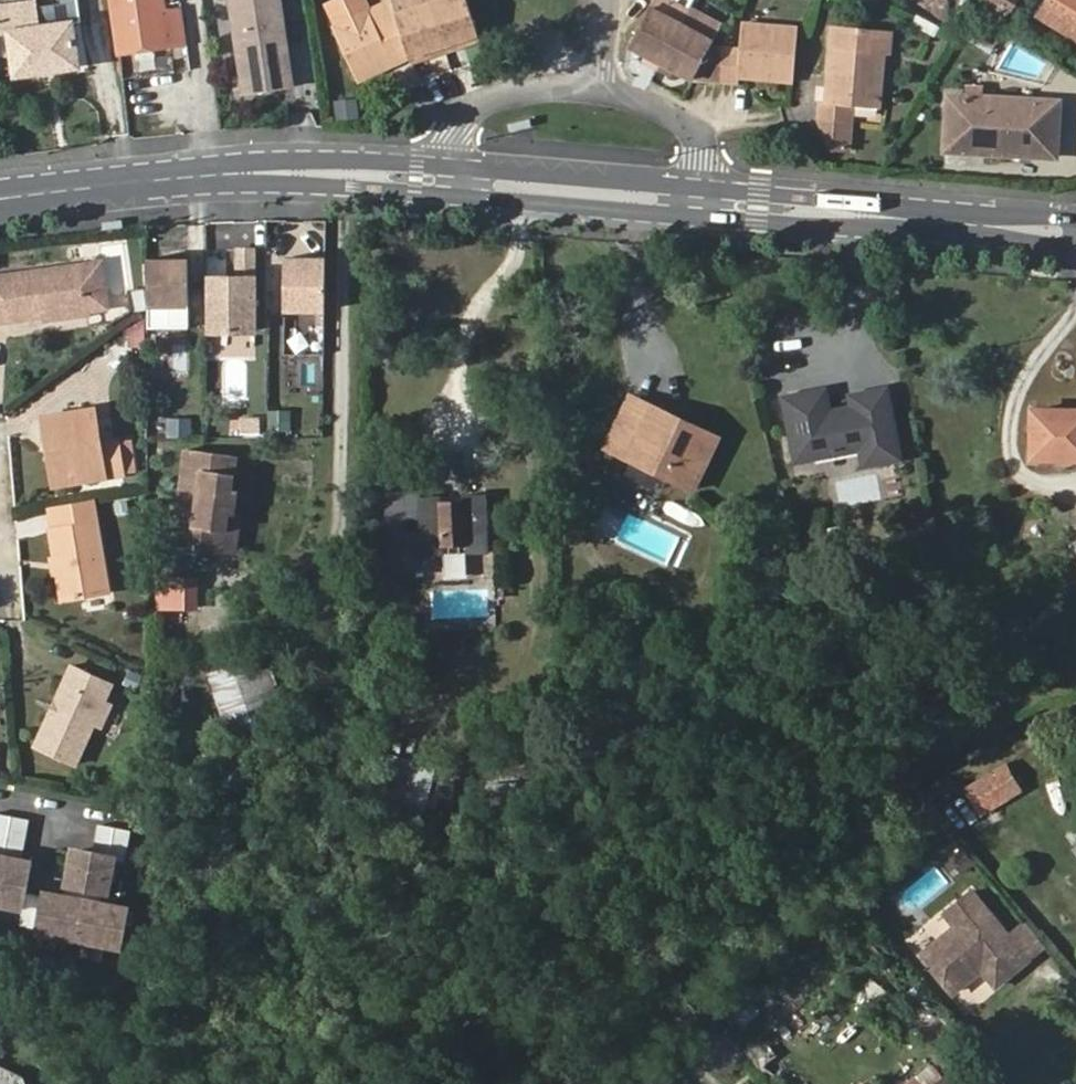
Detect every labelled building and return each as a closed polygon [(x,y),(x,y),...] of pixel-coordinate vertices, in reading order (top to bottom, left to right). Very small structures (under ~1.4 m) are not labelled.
[(180,6),(163,7),(162,0),(112,0),(118,52),(185,43),(180,6)] [(241,94),(292,87),(279,0),(227,0),(241,94)] [(324,5),(333,27),(329,28),(350,78),(404,53),(402,46),(393,21),(387,2),(365,12),(360,0),(334,0),(324,5)] [(424,0),(386,0),(387,2),(393,21),(402,46),(411,43),(414,50),(423,47),(437,41),(424,0)] [(461,34),(459,29),(469,25),(461,0),(424,0),(437,41),(452,37),(461,34)] [(662,62),(689,10),(672,0),(655,0),(634,41),(643,46),(641,51),(646,54),(662,62)] [(1013,10),(1019,0),(995,0),(1013,10)] [(1042,16),(1075,35),(1075,0),(1051,0),(1042,16)] [(11,31),(18,75),(78,66),(71,24),(39,29),(35,3),(0,7),(0,35),(11,31)] [(697,76),(694,80),(722,82),(724,48),(712,47),(712,45),(720,27),(689,10),(662,62),(676,70),(685,75),(687,71),(697,76)] [(461,34),(471,31),(469,25),(459,29),(461,34)] [(766,78),(794,80),(797,30),(742,26),(740,49),(738,76),(755,78),(756,70),(766,72),(766,78)] [(437,41),(439,48),(453,43),(452,37),(437,41)] [(425,53),(439,48),(437,41),(423,47),(425,53)] [(634,41),(631,46),(641,51),(643,46),(634,41)] [(402,46),(404,53),(414,50),(411,43),(402,46)] [(835,87),(829,87),(828,103),(821,103),(820,119),(832,147),(852,148),(854,104),(880,106),(884,51),(831,47),(830,74),(836,75),(835,87)] [(722,82),(737,83),(738,76),(740,49),(724,48),(722,82)] [(658,69),(662,62),(646,54),(643,61),(658,69)] [(676,70),(662,62),(658,69),(672,77),(676,70)] [(685,75),(694,80),(697,76),(687,71),(685,75)] [(357,99),(335,98),(334,117),(356,118),(357,99)] [(945,99),(945,154),(1056,157),(1058,101),(945,99)] [(250,247),(234,247),(234,274),(203,275),(204,329),(251,328),(250,247)] [(184,254),(143,255),(144,300),(184,300),(184,254)] [(96,259),(77,262),(84,306),(102,303),(96,259)] [(320,313),(319,261),(278,262),(279,313),(320,313)] [(0,272),(0,314),(0,316),(40,311),(39,311),(39,308),(63,304),(64,313),(84,310),(84,306),(77,262),(0,272)] [(63,304),(39,308),(40,311),(41,316),(64,313),(63,304)] [(808,388),(774,394),(785,461),(859,449),(861,462),(888,458),(876,386),(839,391),(841,402),(818,406),(809,400),(808,388)] [(627,398),(626,401),(623,409),(627,411),(641,419),(647,409),(627,398)] [(43,414),(47,440),(53,439),(59,475),(101,468),(102,474),(120,471),(116,439),(99,441),(93,407),(43,414)] [(291,429),(290,409),(266,410),(266,430),(291,429)] [(601,453),(637,470),(687,495),(715,443),(689,430),(686,436),(665,426),(668,419),(647,409),(641,419),(627,411),(623,409),(601,453)] [(1035,411),(1032,458),(1075,461),(1075,414),(1035,411)] [(190,416),(164,418),(165,438),(191,437),(190,416)] [(259,418),(240,419),(240,430),(259,430),(259,418)] [(686,436),(689,430),(668,419),(665,426),(686,436)] [(53,439),(47,440),(53,476),(54,482),(102,474),(101,468),(59,475),(53,439)] [(185,450),(176,526),(193,528),(190,548),(222,552),(226,511),(230,511),(233,491),(229,491),(232,457),(185,450)] [(395,490),(390,572),(427,572),(427,552),(448,552),(448,542),(471,542),(472,552),(492,552),(492,495),(471,496),(471,501),(447,501),(448,496),(427,496),(427,489),(395,490)] [(52,527),(57,554),(61,553),(63,568),(59,568),(63,595),(107,587),(97,519),(93,498),(54,505),(57,525),(52,527)] [(195,611),(196,577),(157,576),(156,609),(195,611)] [(451,629),(480,629),(480,616),(451,616),(451,629)] [(260,653),(209,673),(238,748),(289,731),(260,653)] [(70,662),(34,743),(75,761),(93,720),(111,680),(70,662)] [(93,720),(101,723),(110,701),(103,698),(93,720)] [(383,798),(424,808),(434,765),(393,755),(383,798)] [(1007,765),(967,789),(982,812),(1022,789),(1007,765)] [(21,901),(18,916),(35,919),(34,924),(119,939),(125,902),(94,895),(95,886),(104,887),(111,852),(121,855),(127,824),(98,819),(92,849),(70,845),(63,881),(69,882),(67,891),(42,886),(41,893),(22,889),(29,858),(13,855),(14,841),(21,842),(26,816),(0,810),(0,897),(21,901)] [(914,910),(947,883),(935,869),(902,895),(914,910)] [(1045,943),(1027,922),(1009,937),(972,891),(945,913),(956,926),(922,955),(953,992),(975,973),(972,969),(978,963),(982,967),(996,985),(1045,943)] [(972,969),(975,973),(982,967),(978,963),(972,969)] [(713,1069),(739,1047),(722,1028),(696,1050),(713,1069)] [(761,1040),(747,1051),(764,1072),(777,1061),(761,1040)]
